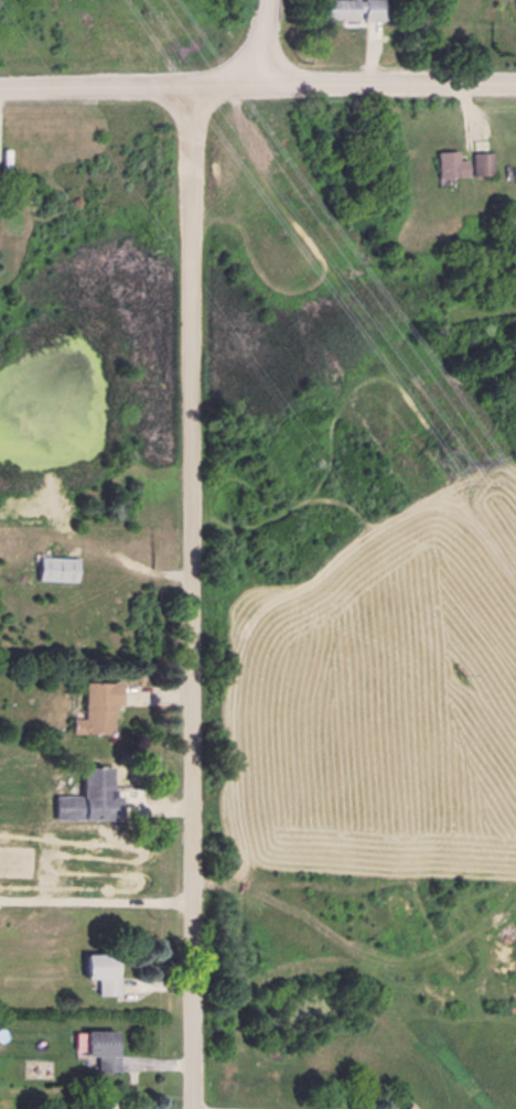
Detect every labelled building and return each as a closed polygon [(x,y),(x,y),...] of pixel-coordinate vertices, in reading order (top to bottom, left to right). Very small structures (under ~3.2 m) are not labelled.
[(317,20),(377,20),(377,0),(317,0),(317,20)] [(450,158),(450,151),(427,151),(427,178),(459,178),(459,158),(450,158)] [(464,175),(485,175),(485,152),(464,152),(464,175)] [(75,582),(76,557),(31,557),(31,582),(75,582)] [(104,705),(111,705),(111,682),(73,682),(73,719),(60,719),(60,735),(104,735),(104,705)] [(123,954),(90,954),(90,980),(99,980),(99,995),(123,995),(123,954)] [(123,1031),(78,1031),(78,1060),(99,1060),(99,1072),(123,1072),(123,1031)]
